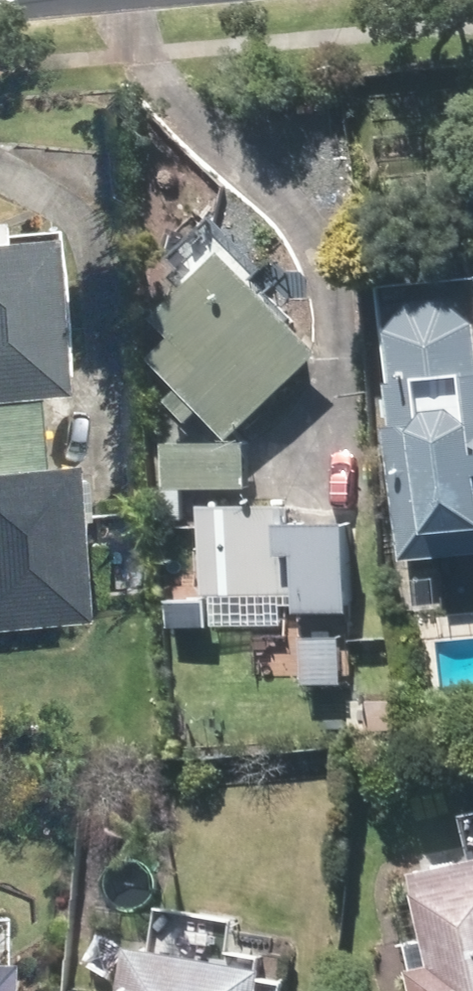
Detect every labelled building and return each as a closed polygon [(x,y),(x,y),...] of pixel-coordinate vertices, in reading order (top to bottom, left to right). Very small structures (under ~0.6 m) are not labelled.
[(44,430),(42,390),(69,389),(58,226),(3,230),(2,212),(0,212),(0,433),(44,430)] [(159,351),(188,381),(174,396),(193,415),(207,402),(235,431),(329,344),(233,243),(164,308),(183,329),(159,351)] [(375,277),(397,553),(472,547),(472,269),(375,277)] [(89,618),(81,515),(88,515),(85,474),(78,474),(77,456),(46,458),(44,430),(0,433),(0,625),(89,618)] [(251,438),(172,439),(172,484),(251,484),(251,438)] [(165,518),(196,519),(196,495),(166,493),(165,518)] [(213,497),(211,589),(306,590),(306,602),(359,603),(360,511),(296,510),(296,500),(213,497)] [(408,928),(422,990),(472,990),(472,852),(419,863),(431,923),(408,928)] [(299,985),(274,980),(280,955),(145,932),(135,990),(298,990),(299,985)]
